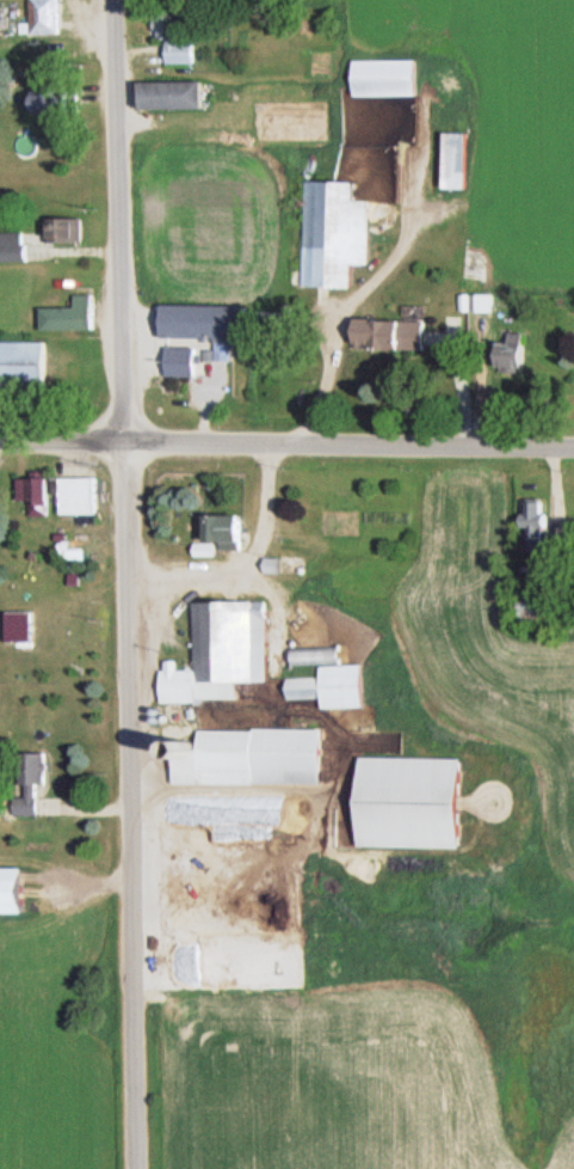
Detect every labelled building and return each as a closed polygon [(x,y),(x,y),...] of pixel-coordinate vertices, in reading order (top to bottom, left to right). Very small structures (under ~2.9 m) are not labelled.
[(60,0),(48,0),(48,32),(60,32),(60,0)] [(166,63),(201,63),(201,36),(187,36),(187,9),(166,9),(166,63)] [(358,59),(359,96),(426,95),(426,59),(358,59)] [(213,81),(141,81),(141,109),(213,109),(213,81)] [(86,90),(36,90),(36,112),(86,112),(86,90)] [(449,131),(449,187),(472,187),(472,131),(449,131)] [(309,179),(305,268),(295,267),(294,283),(360,284),(362,261),(371,262),(372,200),(365,200),(365,180),(309,179)] [(88,218),(50,218),(50,243),(88,243),(88,218)] [(33,261),(33,231),(0,231),(0,261),(33,261)] [(99,329),(99,293),(79,293),(79,307),(47,307),(47,329),(99,329)] [(464,311),(486,312),(486,294),(464,294),(464,311)] [(167,302),(166,336),(216,336),(216,348),(205,348),(205,359),(232,359),(232,341),(251,341),(251,304),(167,302)] [(364,317),(364,345),(431,348),(432,319),(364,317)] [(535,333),(503,333),(503,371),(535,371),(535,333)] [(52,388),(53,341),(0,341),(0,387),(52,388)] [(199,347),(198,377),(169,375),(171,345),(199,347)] [(104,478),(67,478),(67,514),(104,514),(104,478)] [(545,550),(545,513),(529,513),(529,550),(545,550)] [(256,515),(210,515),(210,542),(256,542),(256,515)] [(287,572),(287,559),(270,558),(270,572),(287,572)] [(572,625),(572,592),(530,592),(530,625),(572,625)] [(199,670),(167,670),(167,701),(245,700),(245,681),(266,680),(265,642),(271,642),(271,601),(199,602),(199,670)] [(298,662),(346,662),(346,648),(298,648),(298,662)] [(327,697),(327,708),(372,706),(371,664),(324,665),(324,676),(290,677),(290,699),(327,697)] [(328,783),(328,730),(205,730),(205,742),(179,742),(179,783),(328,783)] [(52,785),(53,753),(24,752),(23,816),(45,816),(45,785),(52,785)] [(476,758),(366,756),(364,847),(475,849),(476,758)] [(40,915),(41,869),(0,869),(0,914),(40,915)]
